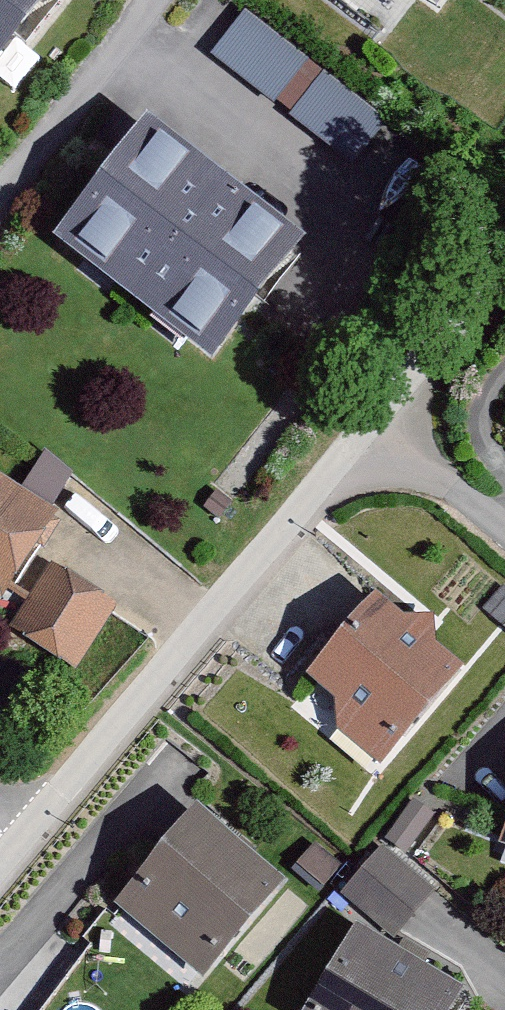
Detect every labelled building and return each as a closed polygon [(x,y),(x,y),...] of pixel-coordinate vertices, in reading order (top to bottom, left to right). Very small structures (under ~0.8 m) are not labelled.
[(6,85),(71,0),(0,0),(0,81),(6,85)] [(212,58),(359,163),(393,116),(246,11),(212,58)] [(319,244),(162,128),(71,250),(229,366),(319,244)] [(20,603),(71,516),(0,475),(0,592),(20,603)] [(118,609),(59,573),(20,637),(80,673),(118,609)] [(470,680),(385,605),(317,682),(349,710),(337,724),(390,771),(470,680)] [(290,893),(206,821),(128,910),(212,983),(290,893)] [(297,873),(317,893),(335,874),(315,854),(297,873)] [(349,895),(397,938),(431,900),(383,857),(349,895)] [(361,940),(322,1009),(466,1009),(471,1001),(361,940)]
